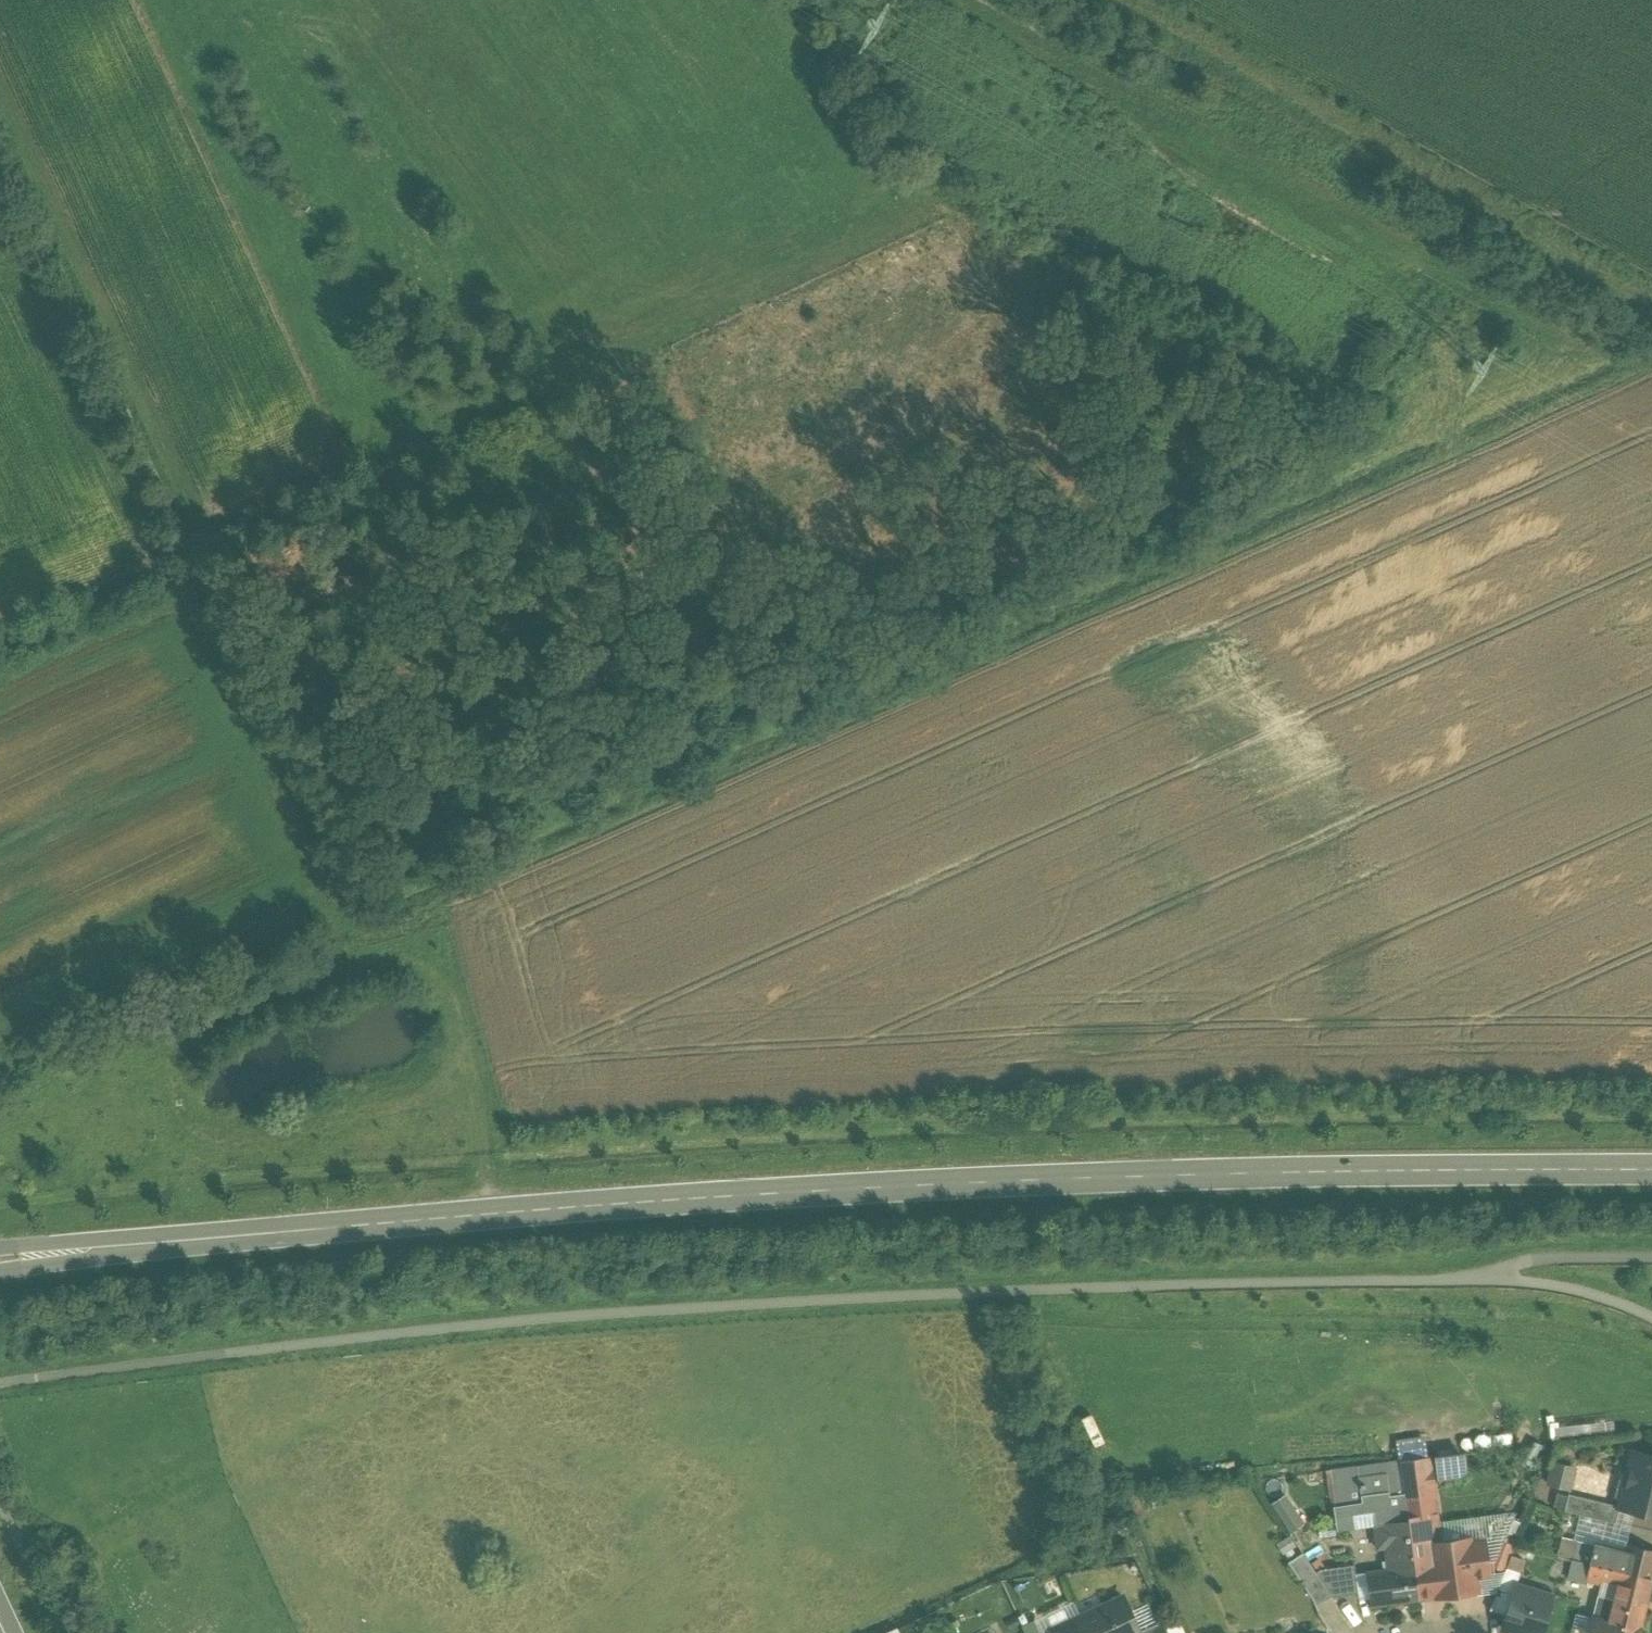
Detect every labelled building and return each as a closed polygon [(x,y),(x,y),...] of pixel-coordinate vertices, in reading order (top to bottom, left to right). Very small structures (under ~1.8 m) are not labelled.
[(1633,1451),(1619,1506),(1619,1507),(1651,1515),(1651,1456),(1633,1451)] [(1436,1479),(1466,1477),(1465,1453),(1434,1455),(1436,1479)] [(1428,1460),(1401,1464),(1405,1500),(1406,1500),(1433,1497),(1428,1460)] [(1550,1462),(1549,1483),(1559,1483),(1560,1462),(1550,1462)] [(1559,1487),(1571,1489),(1576,1464),(1564,1462),(1559,1487)] [(1400,1463),(1359,1468),(1359,1467),(1336,1471),(1340,1506),(1363,1503),(1364,1510),(1364,1512),(1375,1510),(1377,1526),(1384,1525),(1383,1524),(1408,1521),(1405,1500),(1400,1463)] [(1271,1502),(1291,1532),(1305,1522),(1285,1493),(1271,1502)] [(1619,1506),(1568,1493),(1564,1510),(1615,1523),(1619,1507),(1619,1506)] [(1433,1497),(1406,1500),(1419,1596),(1437,1593),(1434,1565),(1437,1564),(1435,1544),(1439,1544),(1433,1497)] [(1498,1516),(1488,1524),(1490,1540),(1501,1539),(1509,1518),(1507,1515),(1498,1516)] [(1390,1569),(1367,1572),(1371,1606),(1418,1600),(1408,1521),(1383,1524),(1384,1525),(1377,1526),(1376,1526),(1378,1548),(1387,1546),(1390,1569)] [(1563,1535),(1549,1532),(1544,1553),(1558,1556),(1563,1535)] [(1585,1540),(1563,1535),(1558,1556),(1590,1563),(1594,1545),(1585,1543),(1585,1540)] [(1439,1544),(1435,1544),(1437,1564),(1434,1565),(1437,1593),(1438,1597),(1477,1591),(1474,1576),(1488,1574),(1484,1542),(1470,1544),(1470,1540),(1439,1544)] [(1514,1549),(1499,1543),(1491,1564),(1506,1569),(1506,1568),(1514,1549)] [(1626,1544),(1623,1558),(1610,1555),(1607,1567),(1651,1578),(1651,1551),(1626,1544)] [(1612,1549),(1594,1545),(1590,1563),(1607,1567),(1610,1555),(1612,1549)] [(1316,1573),(1316,1572),(1303,1553),(1289,1562),(1291,1566),(1292,1566),(1302,1582),(1301,1583),(1304,1586),(1315,1603),(1314,1603),(1316,1606),(1332,1597),(1316,1573)] [(1590,1563),(1558,1556),(1549,1587),(1564,1591),(1568,1577),(1585,1581),(1590,1563)] [(1607,1567),(1590,1563),(1585,1581),(1603,1586),(1604,1580),(1607,1567)] [(1355,1565),(1319,1570),(1316,1573),(1332,1597),(1359,1593),(1355,1565)] [(1607,1567),(1604,1580),(1618,1584),(1614,1601),(1599,1597),(1594,1618),(1592,1618),(1588,1632),(1640,1632),(1641,1630),(1640,1629),(1651,1579),(1651,1578),(1607,1567)] [(1516,1585),(1502,1628),(1517,1632),(1539,1632),(1551,1596),(1516,1585)] [(1080,1617),(1088,1632),(1140,1632),(1124,1597),(1080,1617)] [(1053,1630),(1054,1632),(1088,1632),(1080,1617),(1053,1630)] [(1140,1632),(1169,1632),(1163,1621),(1140,1632)]
